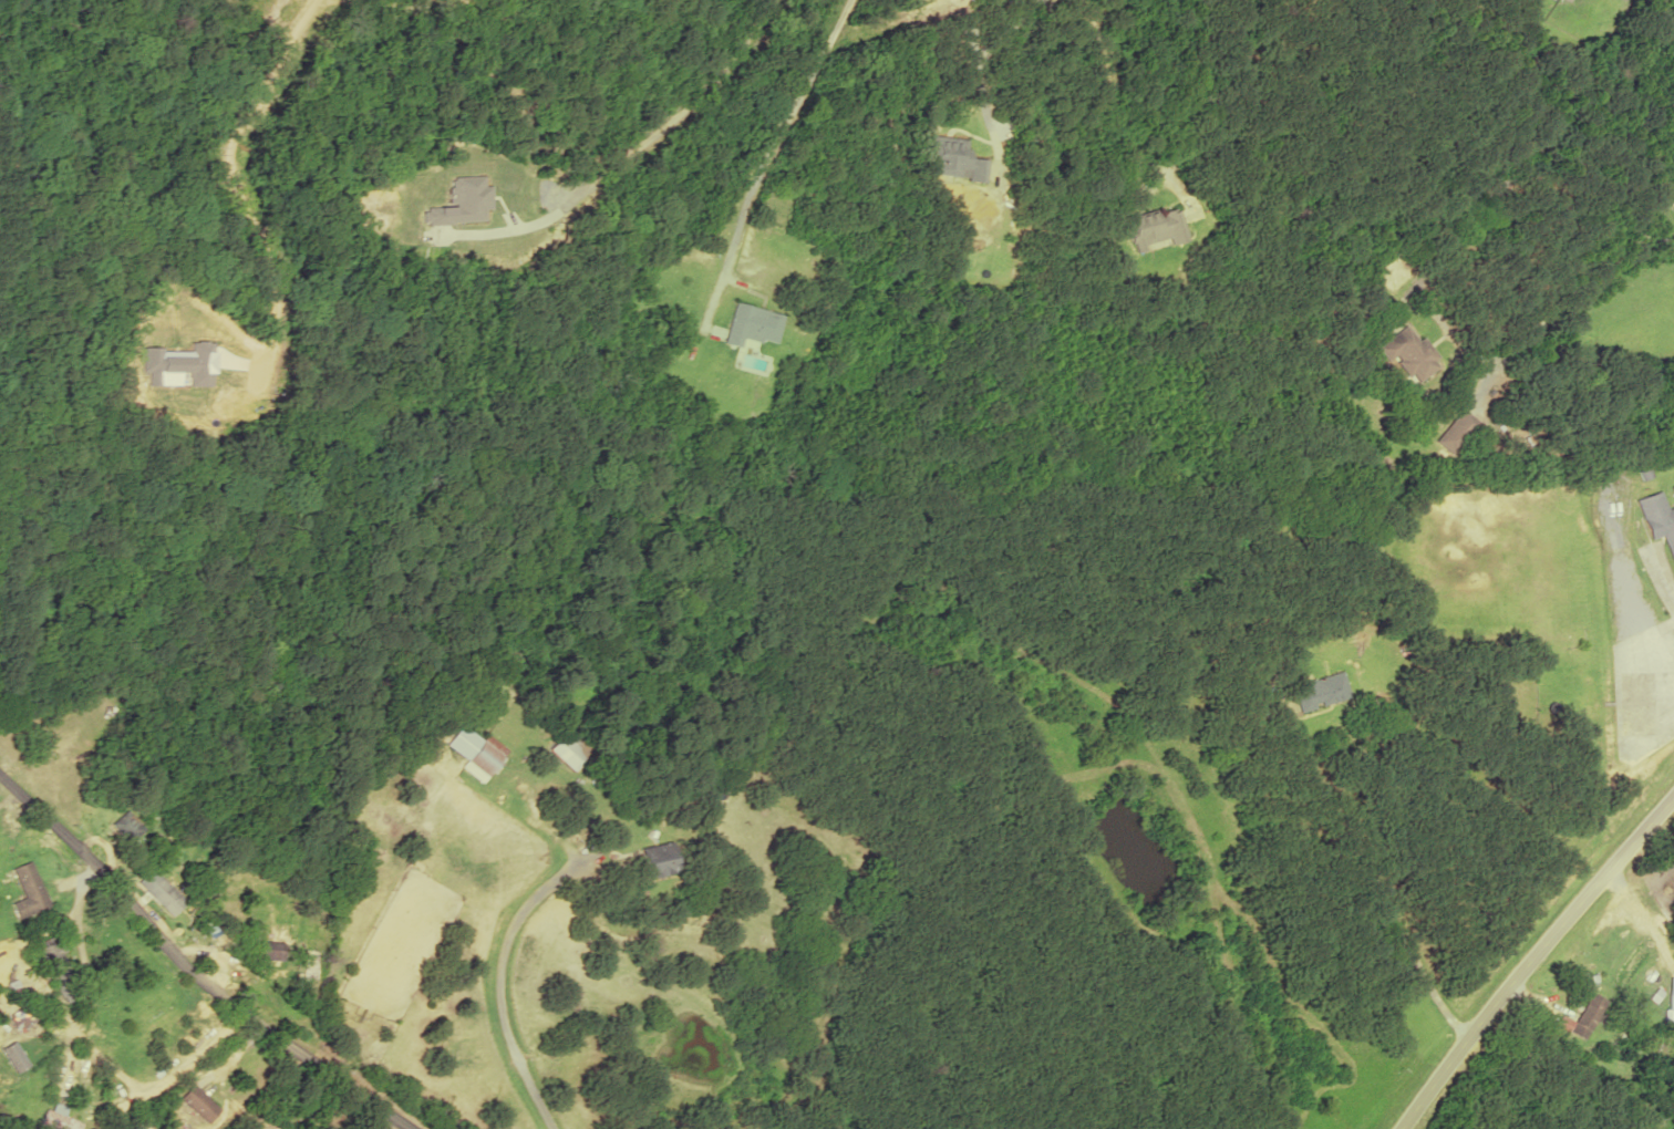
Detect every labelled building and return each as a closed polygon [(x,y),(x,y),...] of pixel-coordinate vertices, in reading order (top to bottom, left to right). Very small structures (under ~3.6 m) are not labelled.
[(966,138),(929,135),(927,175),(957,177),(957,169),(966,170),(965,182),(984,183),(985,159),(965,157),(966,138)] [(1169,207),(1124,219),(1133,252),(1178,240),(1169,207)] [(782,315),(732,302),(721,343),(737,347),(741,336),(774,345),(782,315)] [(1441,364),(1422,335),(1416,339),(1407,325),(1380,343),(1408,386),(1441,364)] [(1477,422),(1461,408),(1434,439),(1450,453),(1477,422)] [(1666,508),(1660,491),(1636,498),(1649,539),(1663,535),(1673,570),(1673,506),(1666,508)] [(1292,683),(1299,710),(1350,698),(1344,671),(1292,683)] [(442,744),(465,761),(460,767),(479,781),(504,749),(483,733),(478,739),(457,724),(442,744)] [(590,750),(567,727),(547,748),(570,771),(590,750)] [(140,828),(123,810),(109,824),(127,842),(140,828)] [(645,879),(676,870),(667,841),(636,850),(645,879)] [(17,919),(49,906),(30,860),(9,869),(21,897),(10,902),(17,919)] [(169,916),(184,901),(149,867),(134,882),(169,916)] [(84,992),(55,937),(34,948),(63,1003),(84,992)] [(281,943),(261,941),(259,958),(279,960),(281,943)] [(34,1021),(11,971),(0,976),(0,990),(18,1029),(34,1021)] [(1564,1030),(1580,1040),(1604,1001),(1588,992),(1564,1030)] [(174,1097),(201,1123),(215,1110),(188,1083),(174,1097)] [(43,1105),(36,1124),(47,1128),(75,1128),(78,1121),(51,1110),(51,1109),(43,1105)]
